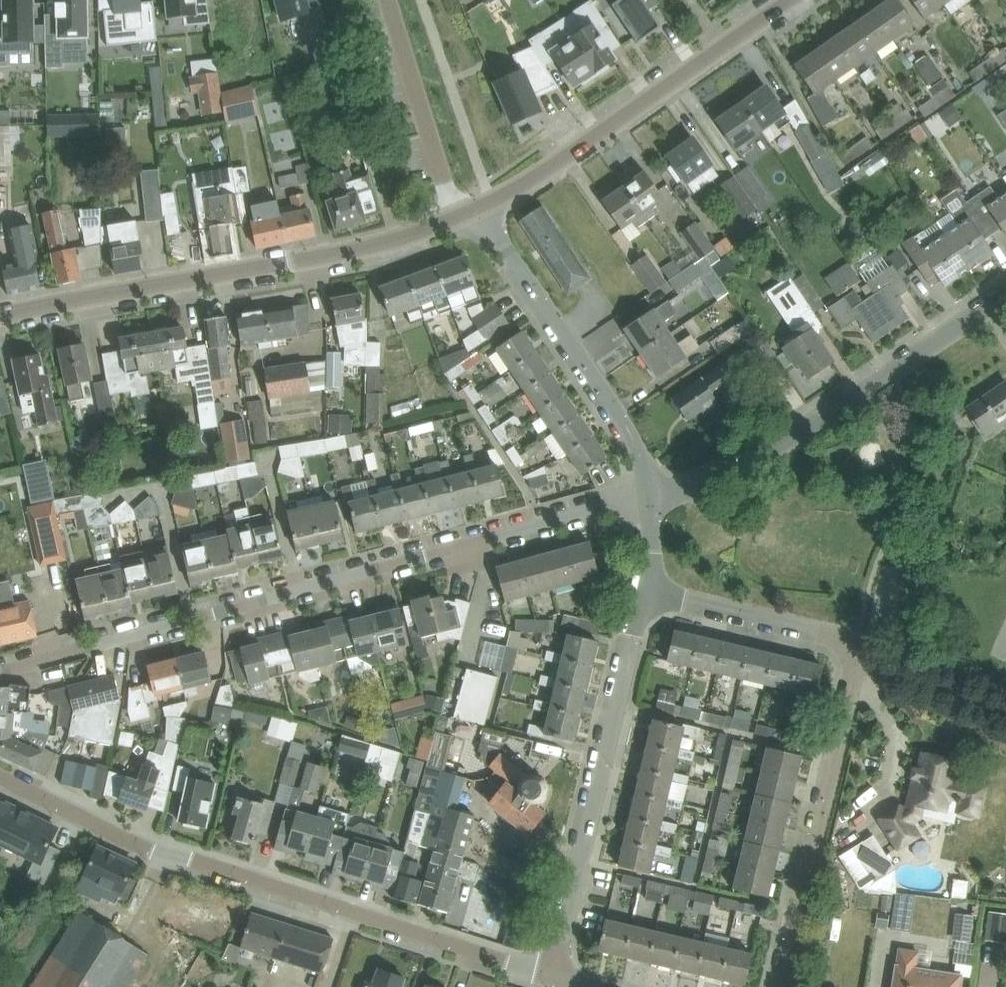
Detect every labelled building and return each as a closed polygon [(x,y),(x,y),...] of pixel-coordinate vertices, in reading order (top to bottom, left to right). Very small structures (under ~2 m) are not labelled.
[(35,0),(4,0),(4,23),(0,23),(0,66),(7,66),(7,52),(33,51),(32,4),(35,3),(35,0)] [(45,68),(63,68),(63,46),(87,46),(87,24),(90,24),(90,6),(86,6),(86,0),(58,0),(58,4),(56,4),(56,18),(44,18),(45,68)] [(107,45),(121,44),(121,43),(127,43),(126,30),(127,30),(127,29),(142,28),(143,41),(153,40),(153,41),(157,41),(154,1),(142,2),(141,0),(113,0),(113,4),(114,9),(104,10),(107,45)] [(168,18),(184,17),(185,26),(211,23),(207,0),(167,0),(168,18)] [(318,67),(337,61),(320,0),(277,0),(281,14),(283,20),(303,14),(304,18),(311,41),(319,38),(326,63),(317,65),(318,67)] [(573,11),(580,20),(566,29),(596,76),(610,67),(608,63),(615,59),(598,33),(609,27),(591,0),(590,0),(573,11)] [(612,5),(637,43),(661,27),(650,10),(660,4),(658,0),(619,0),(612,5)] [(875,10),(895,38),(914,25),(896,0),(889,0),(875,10)] [(915,6),(923,18),(944,3),(942,0),(911,0),(915,6)] [(944,3),(952,14),(971,0),(942,0),(944,3)] [(875,10),(855,23),(875,52),(895,38),(875,10)] [(855,23),(835,37),(855,66),(875,52),(855,23)] [(539,32),(528,39),(533,46),(546,67),(557,60),(573,86),(580,82),(582,85),(596,76),(566,29),(545,42),(539,32)] [(835,37),(815,51),(835,80),(855,66),(835,37)] [(521,72),(495,83),(513,123),(540,111),(533,95),(555,85),(557,88),(559,88),(546,67),(533,46),(514,55),(521,72)] [(835,80),(815,51),(794,66),(814,94),(807,98),(823,126),(838,118),(822,89),(835,80)] [(999,51),(984,61),(990,70),(1005,59),(999,51)] [(990,70),(984,61),(969,72),(975,81),(990,70)] [(201,92),(204,114),(222,111),(217,75),(198,77),(199,78),(193,79),(195,92),(201,92)] [(222,93),(226,110),(256,103),(252,86),(222,93)] [(741,103),(761,131),(768,143),(783,133),(780,129),(791,122),(766,86),(741,103)] [(949,86),(934,97),(940,105),(955,94),(949,86)] [(940,105),(934,97),(919,107),(925,116),(940,105)] [(761,131),(741,103),(717,121),(741,156),(755,147),(749,139),(761,131)] [(907,109),(891,120),(897,127),(912,116),(907,109)] [(0,111),(0,124),(10,124),(9,111),(0,111)] [(351,115),(331,122),(341,150),(360,143),(351,115)] [(897,127),(891,120),(876,131),(881,138),(897,127)] [(84,121),(47,122),(48,136),(84,136),(84,121)] [(797,131),(813,160),(826,153),(809,124),(797,131)] [(0,126),(0,149),(12,149),(12,126),(0,126)] [(126,136),(107,136),(107,148),(126,148),(126,136)] [(867,138),(840,156),(845,164),(872,145),(867,138)] [(682,145),(667,156),(673,164),(667,168),(678,183),(684,179),(694,193),(719,176),(712,166),(695,142),(685,149),(682,145)] [(306,164),(297,165),(301,185),(311,183),(306,164)] [(635,178),(623,186),(648,221),(658,214),(653,207),(664,199),(641,166),(631,173),(635,178)] [(748,166),(735,176),(755,204),(768,195),(748,166)] [(204,212),(198,213),(200,224),(199,224),(200,230),(202,230),(202,229),(207,228),(208,238),(212,257),(234,254),(229,224),(240,222),(237,202),(236,194),(237,194),(237,193),(233,168),(216,170),(219,185),(217,185),(217,190),(219,189),(220,195),(202,198),(204,212)] [(342,196),(326,201),(329,211),(336,230),(366,220),(365,217),(380,212),(374,190),(369,172),(352,178),(349,169),(334,173),(342,196)] [(755,204),(735,176),(718,187),(741,221),(758,208),(755,204)] [(143,187),(146,222),(164,220),(160,185),(143,187)] [(648,221),(623,186),(612,194),(608,189),(598,196),(622,230),(632,222),(637,229),(648,221)] [(970,199),(986,224),(995,217),(1005,233),(1005,195),(1000,199),(990,186),(970,199)] [(946,235),(945,235),(968,269),(992,253),(976,230),(986,224),(970,199),(966,202),(957,189),(940,200),(949,213),(936,222),(946,235)] [(294,212),(281,215),(287,243),(315,236),(309,208),(307,209),(303,193),(290,195),(294,212)] [(287,243),(281,215),(278,202),(251,208),(254,221),(252,222),(258,249),(287,243)] [(520,220),(568,292),(590,278),(542,206),(520,220)] [(101,210),(101,207),(80,208),(85,246),(102,242),(101,232),(101,227),(101,210)] [(43,213),(58,284),(82,279),(75,248),(67,250),(59,210),(43,213)] [(165,215),(168,235),(180,233),(180,234),(182,233),(181,232),(180,232),(177,213),(176,214),(177,217),(166,219),(165,215)] [(101,244),(111,242),(116,273),(144,269),(136,221),(101,227),(102,242),(101,244)] [(715,249),(702,231),(695,221),(681,231),(700,259),(715,249)] [(17,262),(2,265),(4,275),(8,295),(41,288),(37,268),(35,259),(36,259),(32,238),(37,237),(34,222),(14,226),(17,241),(13,242),(12,242),(17,262)] [(968,269),(945,235),(932,244),(923,230),(903,244),(926,279),(936,272),(945,285),(968,269)] [(899,250),(889,257),(897,269),(908,262),(899,250)] [(665,283),(662,278),(645,255),(630,265),(650,293),(665,283)] [(465,256),(437,267),(452,309),(480,299),(465,256)] [(714,267),(722,279),(736,269),(728,257),(714,267)] [(826,275),(837,295),(861,281),(851,262),(826,275)] [(695,263),(668,281),(676,293),(703,275),(695,263)] [(854,289),(828,307),(843,329),(857,319),(862,326),(873,343),(910,318),(901,305),(894,295),(907,287),(909,290),(910,289),(899,273),(892,264),(888,266),(865,282),(872,293),(862,300),(854,289)] [(437,267),(410,277),(419,304),(425,319),(439,313),(452,309),(437,267)] [(793,282),(810,307),(815,314),(825,307),(804,274),(793,282)] [(419,304),(410,277),(381,288),(391,314),(406,309),(412,324),(425,319),(419,304)] [(780,290),(797,316),(810,307),(793,282),(780,290)] [(361,294),(332,299),(341,346),(368,341),(368,319),(366,319),(365,313),(361,294)] [(625,329),(641,353),(668,334),(661,323),(676,313),(667,301),(653,311),(653,310),(641,317),(642,318),(625,329)] [(473,318),(480,328),(502,314),(495,303),(484,311),(478,314),(473,318)] [(240,334),(241,343),(310,332),(306,304),(237,314),(240,334)] [(482,305),(470,310),(473,318),(478,314),(484,311),(482,305)] [(502,314),(480,328),(487,339),(509,325),(502,314)] [(205,319),(208,339),(209,347),(214,379),(231,376),(226,344),(231,344),(227,316),(205,319)] [(798,340),(775,354),(785,368),(794,362),(796,365),(797,365),(797,364),(799,362),(808,376),(832,361),(812,331),(811,331),(803,318),(789,326),(798,340)] [(753,330),(746,319),(710,342),(718,353),(753,330)] [(183,327),(151,333),(157,370),(176,367),(179,383),(192,380),(193,385),(196,385),(199,403),(216,401),(206,344),(187,348),(183,327)] [(497,349),(511,370),(537,352),(523,331),(497,349)] [(102,353),(107,380),(108,380),(110,395),(111,395),(134,390),(135,394),(147,391),(145,378),(141,379),(140,373),(157,370),(151,333),(120,338),(123,358),(105,361),(103,353),(102,353)] [(668,334),(641,353),(657,376),(684,358),(683,356),(698,347),(690,335),(675,345),(668,334)] [(60,349),(64,369),(67,385),(67,384),(71,401),(86,397),(82,382),(91,379),(84,344),(79,345),(79,341),(63,345),(64,348),(60,349)] [(785,368),(775,354),(767,342),(755,351),(773,376),(785,368)] [(368,367),(382,367),(383,343),(369,343),(368,367)] [(462,360),(458,350),(439,357),(444,373),(459,362),(462,360)] [(328,352),(328,388),(342,388),(342,352),(328,352)] [(511,370),(525,391),(551,373),(537,352),(511,370)] [(13,359),(21,395),(25,412),(36,410),(39,426),(59,422),(48,373),(44,374),(39,354),(13,359)] [(322,360),(306,362),(265,368),(272,413),(313,407),(313,410),(324,409),(322,360)] [(727,360),(689,387),(673,399),(674,402),(673,403),(678,411),(680,410),(687,420),(701,410),(706,417),(721,406),(714,396),(740,378),(732,368),(727,360)] [(459,362),(444,373),(450,381),(465,370),(459,362)] [(525,391),(540,412),(565,395),(551,373),(525,391)] [(382,375),(368,375),(367,423),(384,423),(385,393),(382,393),(382,375)] [(108,380),(107,380),(94,383),(99,413),(113,410),(111,395),(110,395),(108,380)] [(969,408),(986,434),(1000,424),(998,420),(1005,415),(1005,383),(969,408)] [(483,399),(478,392),(473,384),(471,386),(465,390),(470,397),(471,400),(475,405),(483,399)] [(540,412),(553,433),(579,415),(565,395),(540,412)] [(497,420),(492,413),(487,405),(479,411),(484,418),(489,426),(497,420)] [(955,406),(944,412),(951,424),(961,417),(955,406)] [(472,414),(458,417),(460,426),(476,422),(472,414)] [(567,453),(568,454),(594,437),(579,415),(553,433),(544,439),(557,459),(567,453)] [(223,424),(229,463),(252,459),(246,420),(223,424)] [(329,420),(329,434),(352,434),(352,421),(329,420)] [(443,421),(434,423),(437,433),(445,431),(443,421)] [(507,435),(502,427),(493,433),(498,440),(504,448),(512,442),(507,435)] [(326,440),(329,451),(362,445),(360,434),(326,440)] [(82,436),(72,438),(75,454),(85,452),(82,436)] [(594,437),(568,454),(582,475),(608,458),(594,437)] [(298,443),(301,456),(301,457),(328,453),(324,439),(298,443)] [(526,463),(521,455),(516,448),(507,453),(512,461),(518,468),(526,463)] [(463,456),(467,472),(471,471),(479,501),(504,495),(497,464),(476,469),(472,453),(463,456)] [(301,456),(283,460),(279,472),(298,478),(305,476),(301,457),(301,456)] [(440,461),(444,477),(447,477),(455,507),(479,501),(471,471),(467,472),(453,475),(448,459),(440,461)] [(47,461),(24,465),(32,502),(55,497),(47,461)] [(415,467),(419,484),(423,483),(430,514),(455,507),(447,477),(444,477),(440,461),(424,465),(415,467)] [(218,482),(242,478),(239,464),(215,469),(218,482)] [(194,487),(218,482),(215,469),(192,474),(194,487)] [(390,474),(394,490),(398,489),(406,520),(430,514),(423,483),(419,484),(404,488),(400,472),(390,474)] [(258,474),(242,478),(246,498),(246,499),(253,497),(267,485),(258,474)] [(529,479),(531,488),(548,483),(546,475),(529,479)] [(365,480),(365,481),(369,496),(374,495),(382,526),(406,520),(398,489),(394,490),(380,494),(376,477),(365,480)] [(369,496),(365,481),(350,484),(342,486),(346,504),(349,504),(357,532),(382,526),(374,495),(369,496)] [(199,506),(194,487),(177,491),(173,503),(192,508),(199,506)] [(56,514),(85,508),(102,504),(104,502),(102,490),(55,500),(54,500),(56,514)] [(150,495),(134,508),(136,519),(160,514),(158,504),(150,495)] [(322,495),(310,498),(320,542),(337,538),(338,542),(343,541),(344,545),(345,544),(335,502),(324,504),(322,495)] [(320,542),(310,498),(297,501),(299,510),(288,512),(297,555),(298,555),(298,551),(303,550),(302,546),(320,542)] [(136,519),(134,508),(126,500),(110,513),(112,524),(136,519)] [(53,501),(28,507),(41,565),(66,560),(53,501)] [(102,504),(85,508),(89,528),(95,527),(110,514),(102,504)] [(228,531),(229,536),(230,536),(237,569),(239,579),(238,570),(242,569),(241,565),(260,561),(248,507),(235,510),(239,528),(228,531)] [(262,513),(250,516),(260,561),(277,557),(278,561),(283,560),(284,563),(285,563),(281,543),(275,520),(264,522),(262,513)] [(217,529),(204,532),(214,576),(232,572),(232,576),(237,575),(238,579),(239,579),(237,569),(230,536),(229,536),(219,538),(217,529)] [(214,576),(204,532),(192,535),(194,543),(182,546),(192,589),(193,589),(192,586),(197,584),(196,580),(214,576)] [(590,542),(566,548),(576,582),(599,576),(590,542)] [(167,545),(144,550),(154,595),(171,591),(172,595),(177,594),(178,597),(179,597),(167,545)] [(566,548),(544,554),(553,588),(576,582),(566,548)] [(136,599),(154,595),(144,550),(131,553),(120,556),(122,561),(123,565),(124,570),(132,604),(137,603),(136,599)] [(544,554),(521,561),(530,595),(553,588),(544,554)] [(530,595),(521,561),(496,567),(505,601),(530,595)] [(111,563),(97,566),(107,611),(126,606),(127,610),(132,609),(133,613),(134,613),(132,604),(124,570),(113,572),(111,563)] [(107,611),(97,566),(85,569),(87,579),(76,582),(81,604),(86,623),(87,623),(86,620),(91,618),(90,615),(107,611)] [(466,622),(471,602),(456,598),(454,607),(448,606),(445,607),(442,596),(430,599),(429,595),(412,600),(413,604),(404,607),(409,627),(418,625),(421,637),(436,633),(438,641),(452,638),(461,640),(466,622)] [(37,636),(33,616),(30,601),(15,604),(0,607),(0,644),(37,636)] [(382,613),(369,616),(378,652),(408,644),(398,603),(381,607),(382,613)] [(353,614),(337,619),(347,659),(351,674),(373,668),(372,665),(381,663),(378,652),(369,616),(355,620),(353,614)] [(562,625),(580,629),(582,619),(564,615),(562,625)] [(322,628),(308,631),(317,667),(347,659),(337,619),(321,623),(322,628)] [(582,619),(580,629),(597,634),(600,624),(582,619)] [(536,631),(536,621),(517,620),(518,631),(536,631)] [(554,621),(536,621),(536,631),(554,631),(554,621)] [(317,667),(308,631),(294,635),(293,630),(276,634),(286,675),(298,672),(299,675),(310,681),(320,679),(317,667)] [(667,661),(693,667),(700,637),(675,631),(667,661)] [(230,651),(234,664),(238,682),(249,680),(250,684),(281,676),(271,635),(254,639),(255,644),(230,651)] [(545,659),(561,663),(562,660),(592,667),(598,642),(568,635),(563,655),(547,651),(545,659)] [(693,667),(717,673),(724,643),(700,637),(693,667)] [(717,673),(742,679),(749,648),(724,643),(717,673)] [(503,663),(514,665),(518,648),(507,646),(503,663)] [(742,679),(767,685),(774,654),(749,648),(742,679)] [(204,652),(175,659),(184,692),(186,700),(199,697),(197,689),(196,685),(211,681),(209,671),(204,652)] [(767,685),(791,690),(798,660),(774,654),(767,685)] [(184,692),(175,659),(148,666),(152,682),(130,687),(128,711),(130,722),(149,716),(146,704),(158,701),(156,695),(171,692),(172,696),(184,692)] [(538,685),(555,689),(556,684),(586,692),(592,667),(562,660),(561,663),(557,681),(540,677),(538,685)] [(798,660),(791,690),(816,696),(823,666),(798,660)] [(466,668),(453,716),(484,724),(497,676),(478,671),(466,668)] [(73,710),(73,712),(73,717),(69,737),(113,745),(117,725),(121,702),(114,675),(67,686),(73,710)] [(215,703),(236,707),(230,683),(221,685),(215,703)] [(10,748),(11,738),(16,741),(26,732),(27,731),(28,728),(19,727),(21,712),(28,713),(31,686),(10,684),(10,687),(0,688),(0,747),(10,748)] [(533,710),(549,714),(550,708),(580,716),(586,692),(556,684),(555,689),(551,705),(535,701),(533,710)] [(391,703),(395,718),(427,710),(423,695),(391,703)] [(701,701),(686,697),(681,716),(699,721),(702,711),(699,711),(701,701)] [(676,705),(657,701),(655,710),(673,714),(676,705)] [(211,720),(242,725),(244,711),(214,705),(211,720)] [(550,708),(549,714),(545,731),(528,727),(526,734),(544,738),(545,734),(574,741),(580,716),(550,708)] [(726,717),(707,713),(705,722),(724,726),(726,717)] [(751,723),(732,718),(730,728),(748,732),(751,723)] [(169,720),(168,740),(178,744),(180,745),(185,721),(169,720)] [(653,720),(648,744),(678,751),(679,748),(683,733),(699,737),(701,728),(684,724),(683,727),(653,720)] [(775,728),(757,724),(755,734),(772,738),(775,728)] [(779,739),(797,744),(799,734),(781,730),(779,739)] [(46,776),(56,753),(43,747),(49,736),(45,736),(45,735),(27,731),(26,732),(16,741),(11,738),(10,748),(0,747),(0,755),(46,776)] [(428,762),(427,767),(445,772),(455,736),(453,736),(436,731),(434,742),(428,762)] [(337,751),(366,759),(371,744),(342,735),(337,751)] [(719,735),(716,747),(724,749),(727,737),(719,735)] [(178,744),(168,740),(163,755),(149,750),(139,783),(128,779),(129,777),(110,771),(104,795),(105,796),(105,795),(120,799),(119,801),(146,810),(154,787),(168,791),(167,792),(168,792),(178,744)] [(294,741),(292,740),(287,758),(280,783),(294,786),(301,762),(302,762),(307,744),(294,741)] [(532,807),(533,806),(537,806),(540,804),(543,802),(545,799),(547,796),(548,793),(548,789),(548,786),(546,782),(544,779),(543,778),(542,777),(540,775),(538,775),(535,774),(533,773),(531,773),(529,774),(527,774),(524,776),(499,757),(503,747),(483,742),(480,757),(492,766),(491,767),(495,771),(496,770),(509,781),(508,781),(515,786),(515,787),(514,789),(514,791),(515,793),(515,794),(515,795),(516,796),(517,798),(518,799),(520,801),(520,802),(521,803),(522,803),(523,804),(524,805),(525,805),(527,806),(529,806),(530,806),(531,807),(532,807)] [(648,744),(642,769),(672,776),(673,772),(677,757),(693,761),(695,752),(679,748),(678,751),(648,744)] [(733,746),(729,764),(739,766),(743,748),(733,746)] [(400,753),(381,747),(377,763),(395,768),(400,753)] [(767,747),(762,771),(796,779),(802,755),(767,747)] [(69,750),(58,772),(69,777),(79,755),(69,750)] [(938,791),(949,794),(958,796),(957,802),(959,803),(957,811),(978,816),(985,787),(964,782),(963,785),(951,782),(955,762),(921,754),(917,770),(920,770),(918,779),(913,777),(906,807),(903,809),(901,806),(879,820),(897,849),(919,835),(912,823),(920,817),(923,805),(934,808),(938,791)] [(316,793),(323,767),(308,763),(301,788),(316,793)] [(739,766),(729,764),(724,782),(735,784),(739,766)] [(179,821),(185,822),(184,825),(198,828),(199,825),(206,827),(215,784),(188,778),(190,768),(178,765),(173,790),(185,792),(179,821)] [(434,849),(434,850),(443,852),(445,855),(462,860),(475,816),(456,810),(465,778),(455,775),(445,772),(427,767),(415,812),(443,819),(437,840),(435,850),(434,849)] [(642,769),(636,793),(667,801),(668,796),(671,781),(687,785),(689,776),(673,772),(672,776),(642,769)] [(522,803),(521,803),(520,802),(520,801),(518,799),(517,798),(516,796),(515,795),(515,794),(515,793),(514,791),(514,789),(515,787),(515,786),(508,781),(509,781),(496,770),(495,771),(488,779),(490,804),(504,815),(501,818),(512,826),(514,823),(528,833),(543,814),(533,806),(532,807),(531,807),(530,806),(529,806),(527,806),(525,805),(524,805),(523,804),(522,803)] [(762,771),(756,794),(790,802),(796,779),(762,771)] [(636,793),(631,816),(661,824),(662,821),(665,805),(681,809),(684,800),(668,796),(667,801),(636,793)] [(722,793),(717,810),(728,813),(733,796),(722,793)] [(756,794),(751,817),(785,825),(790,802),(756,794)] [(238,797),(236,806),(233,814),(239,816),(233,839),(252,845),(256,832),(265,834),(275,802),(262,798),(260,803),(238,797)] [(0,801),(0,844),(34,861),(26,875),(44,884),(61,851),(49,845),(57,828),(0,801)] [(293,848),(306,852),(316,817),(286,808),(274,848),(291,853),(293,848)] [(728,813),(717,810),(713,828),(724,831),(728,813)] [(393,892),(392,897),(415,904),(421,885),(422,881),(414,879),(419,863),(414,862),(418,845),(421,835),(437,840),(443,819),(415,812),(405,852),(404,854),(393,892)] [(631,816),(625,841),(655,848),(656,845),(660,830),(676,833),(678,824),(662,821),(661,824),(631,816)] [(319,861),(334,865),(335,866),(347,825),(316,817),(306,852),(320,856),(319,861)] [(751,817),(745,842),(779,850),(785,825),(751,817)] [(350,874),(364,878),(377,832),(376,831),(378,826),(360,821),(353,827),(347,825),(335,866),(334,865),(332,875),(349,879),(350,874)] [(376,887),(393,892),(404,854),(405,852),(392,848),(393,846),(386,834),(377,832),(364,878),(378,882),(376,887)] [(853,849),(874,882),(894,868),(873,836),(853,849)] [(710,840),(706,857),(717,860),(721,842),(710,840)] [(655,848),(625,841),(619,866),(649,873),(654,854),(670,858),(672,849),(656,845),(655,848)] [(745,842),(740,864),(774,872),(779,850),(745,842)] [(98,847),(89,865),(83,878),(84,878),(78,890),(100,901),(102,895),(128,906),(139,882),(129,877),(135,864),(98,847)] [(443,852),(434,850),(419,905),(447,913),(451,897),(454,898),(457,888),(454,887),(462,860),(445,855),(443,852)] [(717,860),(706,857),(702,875),(713,877),(717,860)] [(774,872),(740,864),(734,889),(768,897),(774,872)] [(643,878),(624,873),(622,883),(640,887),(643,878)] [(694,876),(683,873),(681,881),(692,884),(694,876)] [(666,884),(649,879),(646,889),(663,893),(666,884)] [(670,895),(675,896),(688,899),(690,890),(672,885),(670,895)] [(715,896),(697,891),(695,901),(713,905),(715,896)] [(719,906),(738,911),(740,902),(721,897),(719,906)] [(746,903),(744,912),(761,916),(764,907),(746,903)] [(33,986),(127,986),(148,953),(81,911),(33,986)] [(1005,942),(1005,914),(989,912),(986,940),(1005,942)] [(241,947),(289,962),(323,973),(334,939),(251,913),(241,947)] [(952,942),(971,944),(974,916),(955,914),(952,942)] [(878,917),(877,927),(887,929),(888,918),(878,917)] [(599,951),(623,956),(631,926),(606,920),(599,951)] [(623,956),(646,962),(653,931),(631,926),(623,956)] [(646,962),(670,967),(677,937),(653,931),(646,962)] [(670,967),(695,973),(702,943),(677,937),(670,967)] [(695,973),(719,979),(727,948),(702,943),(695,973)] [(727,948),(719,979),(745,985),(752,954),(727,948)] [(960,976),(915,969),(918,952),(899,949),(893,986),(958,986),(960,976)] [(404,978),(380,969),(374,984),(364,981),(363,982),(365,983),(364,986),(401,986),(404,978)]
